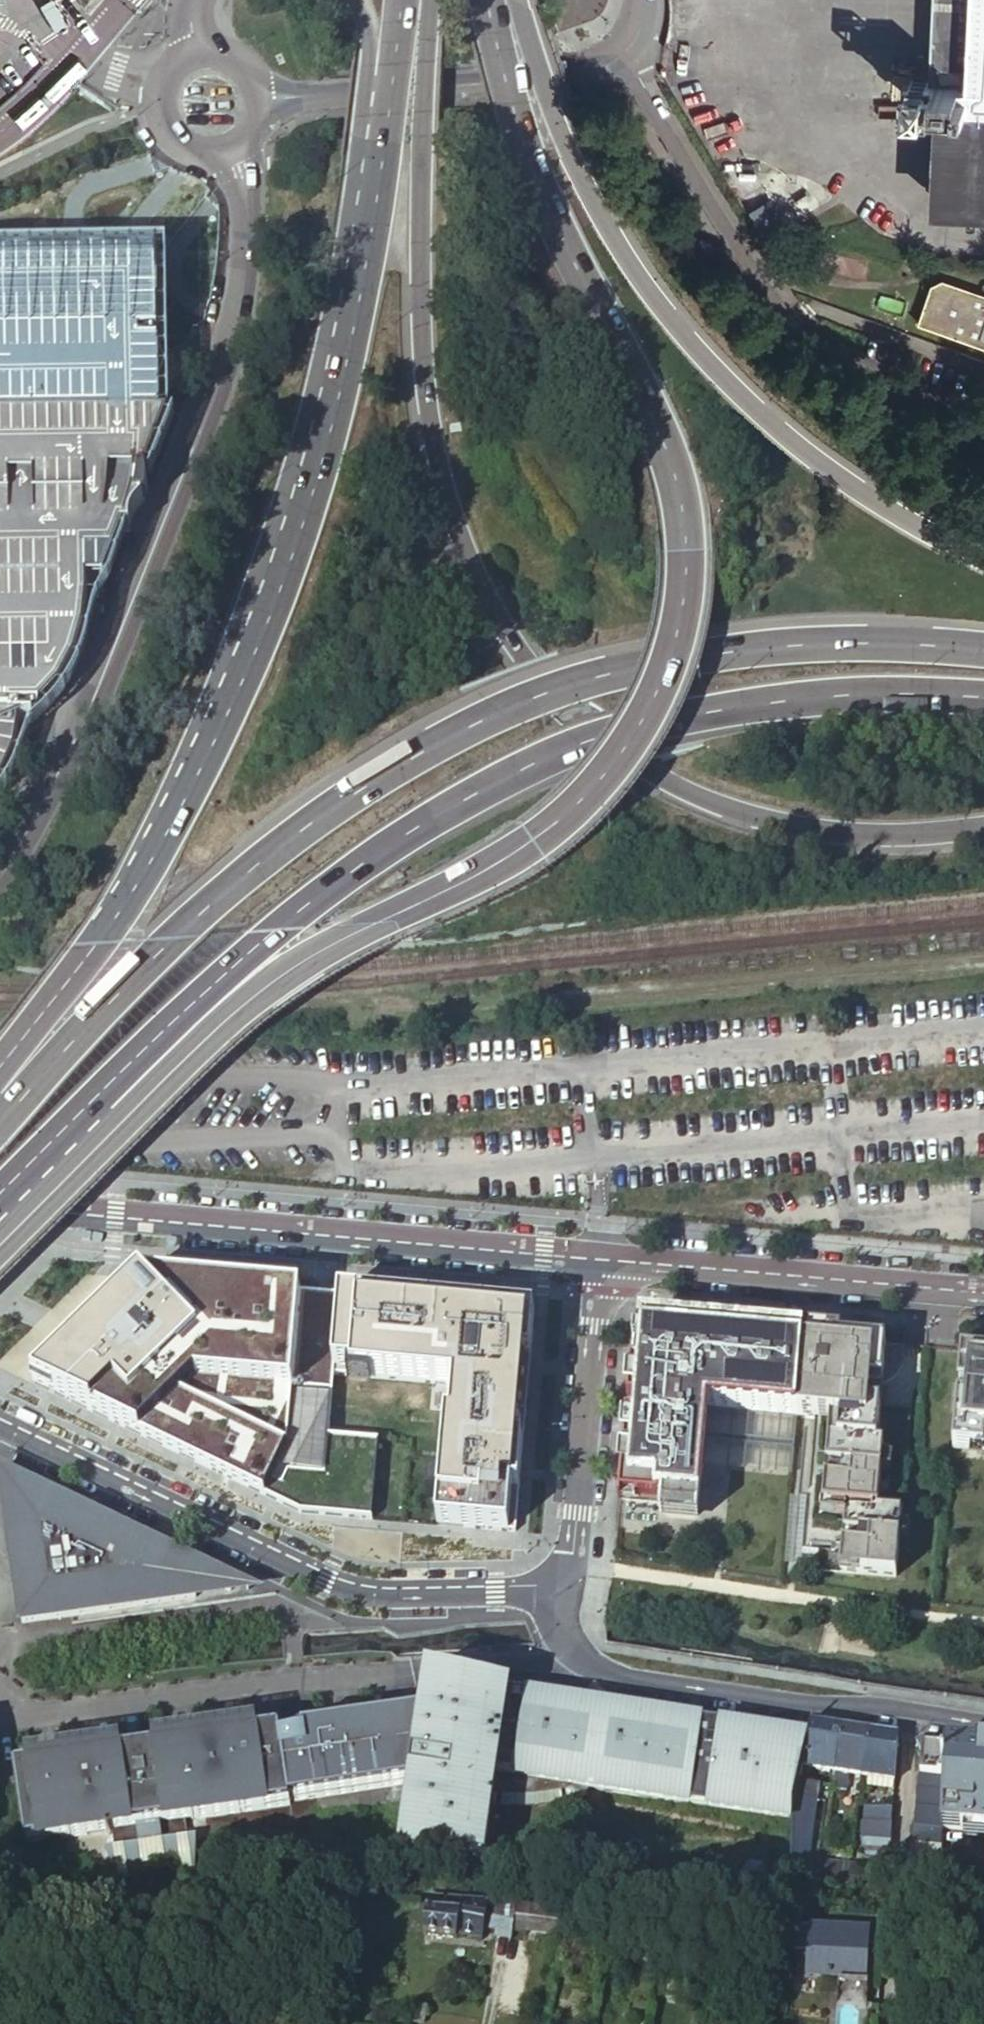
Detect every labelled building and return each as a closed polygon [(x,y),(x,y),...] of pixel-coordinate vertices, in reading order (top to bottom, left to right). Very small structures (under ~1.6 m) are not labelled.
[(932,80),(931,100),(950,101),(945,209),(968,210),(968,203),(983,204),(983,0),(935,0),(932,80)] [(52,3),(41,9),(54,31),(65,25),(52,3)] [(931,100),(932,80),(913,79),(912,99),(931,100)] [(24,338),(32,360),(78,341),(64,307),(78,301),(63,264),(0,290),(0,348),(24,338)] [(938,274),(926,279),(913,318),(983,342),(983,291),(938,274)] [(139,1277),(66,1349),(28,1385),(57,1400),(299,1511),(365,1517),(371,1439),(326,1435),(320,1434),(324,1392),(326,1372),(331,1373),(338,1294),(139,1277)] [(338,1294),(331,1373),(339,1374),(363,1376),(398,1379),(400,1340),(530,1340),(534,1311),(338,1294)] [(801,1336),(634,1321),(627,1401),(635,1402),(633,1416),(626,1415),(619,1497),(661,1500),(661,1507),(660,1511),(697,1514),(701,1464),(706,1407),(796,1415),(832,1419),(839,1419),(838,1441),(831,1440),(827,1440),(825,1465),(851,1467),(850,1480),(824,1478),(823,1505),(832,1506),(831,1513),(844,1514),(843,1530),(869,1532),(868,1545),(841,1543),(839,1571),(896,1575),(899,1536),(900,1523),(901,1511),(877,1509),(883,1445),(876,1444),(879,1405),(868,1405),(869,1381),(882,1382),(885,1343),(837,1339),(838,1333),(801,1330),(801,1336)] [(400,1340),(398,1379),(444,1382),(435,1480),(434,1500),(432,1523),(514,1531),(531,1340),(530,1340),(400,1340)] [(960,1350),(951,1446),(983,1448),(983,1352),(960,1350)] [(868,1405),(879,1405),(882,1382),(869,1381),(868,1405)] [(635,1402),(627,1401),(626,1415),(633,1416),(635,1402)] [(877,1509),(901,1511),(910,1408),(879,1405),(876,1444),(883,1445),(877,1509)] [(706,1407),(701,1464),(791,1472),(796,1415),(706,1407)] [(838,1441),(839,1419),(832,1419),(831,1440),(838,1441)] [(851,1467),(825,1465),(824,1478),(850,1480),(851,1467)] [(125,1544),(129,1533),(1,1473),(22,1627),(196,1602),(173,1590),(182,1570),(159,1559),(160,1556),(149,1551),(147,1554),(125,1544)] [(434,1500),(435,1480),(424,1480),(422,1500),(434,1500)] [(806,1496),(789,1496),(783,1564),(816,1567),(817,1550),(801,1548),(806,1496)] [(661,1500),(619,1497),(618,1503),(661,1507),(661,1500)] [(697,1514),(660,1511),(660,1517),(697,1520),(697,1514)] [(908,1524),(900,1523),(899,1536),(907,1537),(908,1524)] [(869,1532),(843,1530),(841,1543),(868,1545),(869,1532)] [(480,1689),(446,1684),(447,1682),(439,1680),(428,1689),(423,1719),(412,1794),(404,1850),(476,1860),(487,1861),(492,1827),(495,1809),(497,1798),(499,1798),(501,1798),(503,1798),(506,1798),(507,1798),(509,1798),(511,1798),(513,1798),(515,1798),(517,1798),(519,1798),(521,1798),(524,1798),(525,1798),(527,1798),(529,1798),(531,1798),(533,1798),(535,1798),(537,1797),(540,1797),(542,1797),(543,1797),(545,1797),(547,1797),(549,1796),(551,1796),(553,1796),(554,1796),(556,1795),(558,1795),(560,1795),(561,1794),(563,1794),(565,1794),(567,1794),(569,1793),(570,1793),(572,1793),(574,1792),(575,1792),(576,1792),(577,1788),(593,1791),(796,1821),(798,1800),(800,1784),(803,1769),(809,1740),(809,1738),(480,1689)] [(412,1794),(423,1719),(306,1735),(306,1740),(283,1744),(292,1807),(293,1810),(412,1794)] [(809,1740),(803,1769),(809,1770),(836,1774),(842,1730),(811,1725),(809,1738),(809,1740)] [(861,1778),(868,1734),(842,1730),(836,1774),(834,1791),(847,1792),(849,1777),(861,1778)] [(282,1734),(154,1752),(120,1757),(16,1771),(28,1844),(112,1832),(115,1849),(105,1850),(117,1882),(154,1877),(159,1876),(196,1871),(201,1837),(192,1838),(190,1822),(292,1807),(283,1744),(282,1734)] [(895,1783),(900,1739),(868,1734),(861,1778),(895,1783)] [(120,1757),(154,1752),(119,1747),(120,1757)] [(922,1747),(920,1776),(945,1778),(940,1828),(983,1832),(983,1752),(922,1747)] [(803,1769),(800,1784),(807,1785),(809,1770),(803,1769)] [(943,1778),(920,1776),(918,1791),(941,1793),(943,1778)] [(894,1792),(895,1783),(861,1778),(860,1787),(873,1788),(894,1792)] [(807,1785),(800,1784),(798,1800),(815,1803),(817,1787),(807,1785)] [(497,1798),(495,1809),(497,1809),(503,1810),(519,1810),(539,1809),(555,1807),(572,1804),(585,1801),(591,1800),(593,1791),(577,1788),(576,1792),(575,1792),(574,1792),(572,1793),(570,1793),(569,1793),(567,1794),(565,1794),(563,1794),(561,1794),(560,1795),(558,1795),(556,1795),(554,1796),(553,1796),(551,1796),(549,1796),(547,1797),(545,1797),(543,1797),(542,1797),(540,1797),(537,1797),(535,1798),(533,1798),(531,1798),(529,1798),(527,1798),(525,1798),(524,1798),(521,1798),(519,1798),(517,1798),(515,1798),(513,1798),(511,1798),(509,1798),(507,1798),(506,1798),(503,1798),(501,1798),(499,1798),(497,1798)] [(941,1793),(918,1791),(916,1807),(940,1809),(941,1793)] [(815,1803),(798,1800),(796,1821),(793,1876),(821,1881),(823,1863),(818,1862),(809,1862),(815,1803)] [(916,1807),(914,1827),(938,1829),(940,1809),(916,1807)] [(890,1826),(892,1811),(864,1808),(863,1823),(890,1826)] [(862,1840),(889,1842),(890,1826),(863,1823),(862,1840)] [(912,1844),(937,1847),(938,1829),(914,1827),(913,1826),(912,1844)] [(872,1865),(887,1867),(889,1842),(862,1840),(860,1858),(872,1860),(872,1865)] [(910,1844),(908,1861),(936,1864),(937,1850),(937,1847),(912,1844),(910,1844)] [(823,1863),(821,1881),(833,1884),(835,1864),(823,1863)] [(844,1885),(845,1865),(835,1864),(833,1884),(844,1885)] [(844,1885),(855,1886),(856,1866),(845,1865),(844,1885)] [(884,1889),(885,1875),(877,1875),(876,1888),(884,1889)] [(517,1908),(470,1905),(427,1903),(422,1937),(454,1942),(455,1937),(479,1941),(481,1931),(494,1933),(494,1938),(510,1941),(512,1933),(517,1908)] [(518,1906),(517,1908),(512,1933),(555,1940),(559,1912),(518,1906)] [(836,1979),(866,1980),(868,1932),(808,1928),(807,1977),(836,1979)] [(411,2022),(422,2023),(429,1969),(417,1968),(412,2007),(411,2022)] [(411,2022),(412,2007),(403,2006),(400,2023),(410,2023),(411,2022)]
